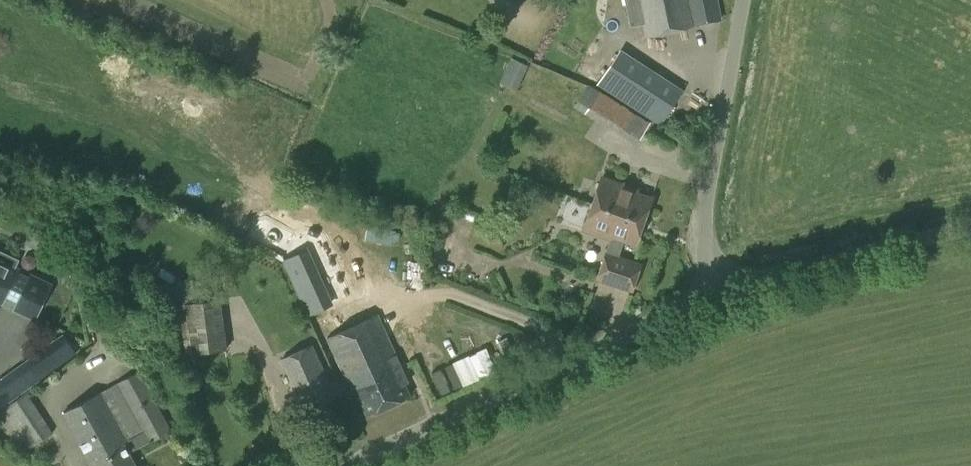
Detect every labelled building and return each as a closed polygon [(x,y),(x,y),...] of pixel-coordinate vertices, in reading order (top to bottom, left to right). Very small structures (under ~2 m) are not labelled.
[(694,24),(689,0),(625,0),(631,26),(644,23),(647,35),(694,24)] [(694,24),(721,18),(717,0),(689,0),(694,24)] [(619,53),(598,85),(659,124),(681,93),(619,53)] [(517,90),(528,66),(511,58),(500,82),(517,90)] [(593,203),(644,221),(652,198),(637,193),(638,190),(602,178),(593,203)] [(636,244),(644,221),(593,203),(584,229),(613,239),(614,236),(636,244)] [(2,305),(4,301),(15,306),(13,310),(35,321),(53,283),(31,273),(29,276),(19,271),(21,267),(16,265),(19,260),(0,250),(0,304),(2,305)] [(330,304),(329,301),(307,252),(284,262),(307,314),(311,312),(330,304)] [(633,290),(641,265),(606,253),(598,278),(633,290)] [(186,355),(228,349),(220,298),(179,304),(186,355)] [(337,379),(343,393),(352,389),(355,388),(367,415),(409,396),(403,384),(407,382),(377,316),(328,338),(344,375),(337,379)] [(343,393),(337,379),(328,383),(311,346),(283,359),(306,409),(343,393)] [(438,390),(498,374),(492,351),(432,366),(438,390)] [(27,364),(0,383),(0,407),(39,379),(27,364)] [(101,393),(132,450),(149,441),(150,442),(170,431),(138,372),(101,393)] [(28,393),(1,411),(0,412),(0,417),(23,452),(51,433),(28,393)] [(132,450),(101,393),(64,413),(93,465),(95,465),(96,465),(97,465),(135,465),(128,453),(132,450)]
